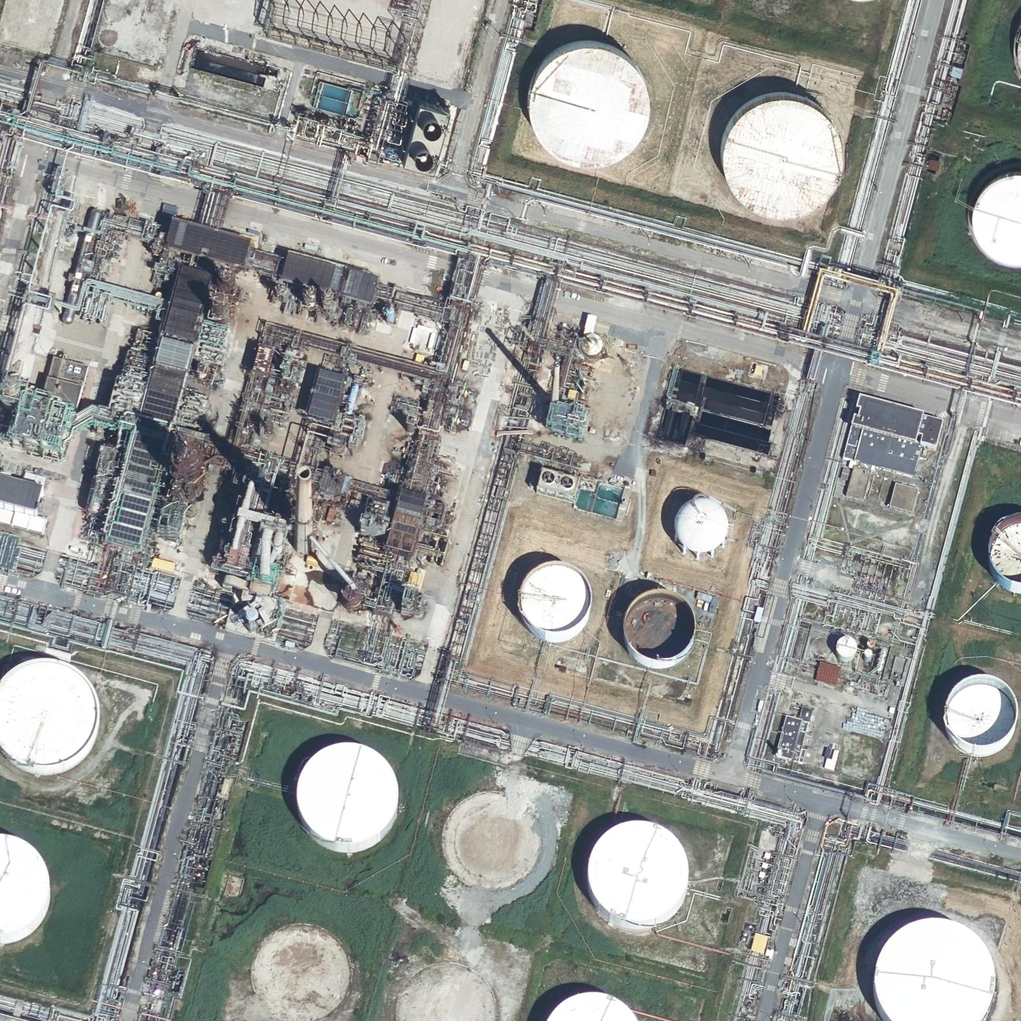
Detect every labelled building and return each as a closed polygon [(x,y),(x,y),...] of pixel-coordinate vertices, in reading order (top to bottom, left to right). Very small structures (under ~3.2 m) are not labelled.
[(273,0),(272,0),(264,29),(395,65),(404,35),(273,0)] [(643,116),(645,109),(645,101),(645,94),(644,86),(641,79),(638,72),(634,66),(629,60),(624,55),(618,50),(611,47),(604,44),(597,42),(590,41),(582,41),(575,42),(567,44),(560,46),(554,50),(548,54),(542,59),(537,65),(533,72),(530,78),(527,86),(526,93),(526,100),(526,108),(527,115),(530,122),(533,129),(537,136),(542,142),(547,147),(553,151),(560,155),(567,158),(574,160),(581,161),(589,161),(596,160),(604,158),(611,155),(617,152),(623,147),(629,142),(634,136),(638,130),(641,123),(643,116)] [(962,78),(965,68),(956,65),(953,75),(962,78)] [(837,166),(838,159),(839,151),(838,144),(837,137),(835,129),(832,123),(828,116),(823,110),(817,105),(811,101),(805,97),(798,94),(791,92),(783,91),(776,91),(768,92),(761,94),(754,97),(747,100),(741,105),(736,110),(731,116),(727,122),(723,129),(721,136),(720,143),(719,151),(719,158),(721,166),(723,173),(726,180),(730,186),(735,192),(740,197),(747,202),(753,205),(760,208),(767,210),(775,211),(782,211),(790,210),(797,208),(804,206),(811,202),(817,198),(822,192),(827,187),(831,180),(835,173),(837,166)] [(940,169),(942,159),(933,158),(931,167),(940,169)] [(1018,168),(1013,169),(1007,170),(1002,172),(997,175),(992,178),(988,182),(984,187),(981,192),(979,197),(977,202),(976,208),(975,213),(976,219),(977,225),(978,230),(981,235),(984,240),(987,245),(992,249),(996,252),(1001,255),(1006,257),(1012,259),(1018,259),(1020,259),(1020,168),(1018,168)] [(248,242),(236,238),(234,245),(246,248),(248,242)] [(230,315),(208,309),(203,326),(225,331),(230,315)] [(592,337),(596,323),(588,320),(584,333),(585,333),(583,339),(584,338),(587,337),(590,337),(592,337)] [(600,347),(600,345),(599,342),(597,340),(595,338),(592,337),(590,337),(587,337),(584,338),(583,339),(582,340),(581,342),(579,345),(579,347),(579,350),(580,352),(581,355),(583,357),(586,358),(588,359),(591,359),(594,358),(596,357),(598,355),(599,353),(600,350),(600,347)] [(31,352),(30,355),(24,354),(19,374),(25,376),(21,391),(23,391),(21,399),(13,397),(8,413),(0,411),(0,509),(13,513),(35,519),(35,517),(42,491),(10,483),(18,452),(60,463),(86,367),(31,352)] [(267,381),(273,358),(258,354),(251,377),(267,381)] [(206,376),(206,374),(204,373),(203,372),(201,372),(200,373),(198,374),(197,375),(197,377),(197,379),(198,380),(200,381),(202,381),(203,381),(205,380),(206,379),(206,378),(206,376)] [(694,405),(665,398),(663,407),(692,414),(694,405)] [(858,415),(856,422),(852,423),(852,425),(849,424),(844,443),(856,447),(851,463),(856,466),(852,469),(845,496),(862,501),(870,468),(912,479),(917,459),(924,461),(927,452),(934,454),(941,425),(857,402),(854,414),(858,415)] [(579,484),(539,473),(534,489),(575,500),(573,510),(594,515),(603,483),(581,477),(579,484)] [(916,492),(894,486),(888,509),(911,515),(916,492)] [(725,534),(725,530),(725,527),(725,524),(723,520),(722,517),(720,514),(718,511),(715,509),(713,507),(709,505),(706,504),(703,503),(699,503),(696,503),(693,503),(689,504),(686,505),(683,507),(680,509),(678,511),(675,514),(673,517),(672,520),(671,523),(670,527),(670,530),(670,534),(671,537),(672,540),(673,544),(675,546),(677,549),(680,552),(683,554),(686,555),(689,557),(692,558),(696,558),(699,558),(703,558),(706,557),(709,555),(712,554),(715,552),(718,549),(720,547),(722,544),(723,541),(724,537),(725,534)] [(35,519),(13,513),(10,526),(41,534),(45,520),(35,517),(35,519)] [(1020,522),(1016,523),(1011,524),(1007,525),(1003,528),(1000,530),(996,533),(993,537),(991,541),(989,545),(988,549),(987,553),(986,558),(987,563),(988,567),(989,571),(991,575),(993,579),(996,583),(999,586),(1003,589),(1007,591),(1011,592),(1016,594),(1020,594),(1020,522)] [(310,542),(310,540),(309,537),(307,535),(305,534),(303,533),(300,532),(298,533),(295,534),(293,535),(292,537),(291,539),(290,542),(290,544),(291,547),(292,549),(294,551),(296,552),(299,553),(301,553),(304,552),(306,551),(308,549),(309,547),(310,545),(310,542)] [(317,556),(320,543),(315,541),(311,555),(317,556)] [(43,552),(36,550),(35,557),(41,559),(43,552)] [(317,558),(307,555),(305,563),(315,565),(317,558)] [(176,565),(154,559),(153,562),(152,561),(150,568),(173,575),(176,565)] [(589,609),(589,605),(589,600),(588,596),(587,591),(585,587),(583,583),(580,580),(577,577),(573,574),(569,572),(565,570),(560,569),(556,569),(551,569),(547,569),(542,570),(538,572),(534,574),(531,577),(527,580),(524,583),(522,587),(520,591),(519,595),(518,600),(517,604),(518,609),(518,613),(520,618),(522,622),(524,625),(527,629),(530,632),(534,635),(538,637),(542,639),(546,640),(551,640),(556,640),(560,640),(564,639),(569,637),(573,635),(576,632),(579,629),(582,626),(585,622),(587,618),(588,614),(589,609)] [(364,606),(365,603),(365,600),(364,598),(363,595),(361,593),(359,591),(356,590),(353,589),(350,590),(347,591),(345,592),(343,595),(341,597),(341,600),(341,603),(342,606),(344,609),(346,611),(349,612),(351,613),(354,613),(357,612),(360,611),(362,609),(364,606)] [(694,639),(694,634),(694,630),(693,626),(692,621),(690,617),(688,613),(685,610),(682,607),(678,604),(674,602),(670,600),(665,599),(661,598),(656,598),(652,599),(647,600),(643,602),(639,604),(636,606),(632,610),(629,613),(627,617),(625,621),(624,625),(623,629),(622,634),(623,639),(624,643),(625,647),(627,652),(629,655),(632,659),(635,662),(639,665),(643,667),(647,668),(651,670),(656,670),(661,670),(665,670),(670,669),(674,667),(678,665),(681,662),(684,659),(687,656),(690,652),(692,647),(693,643),(694,639)] [(855,650),(854,648),(853,646),(852,644),(850,642),(847,641),(845,641),(843,641),(840,642),(838,644),(837,646),(836,648),(835,650),(835,653),(836,655),(837,657),(839,659),(841,660),(844,661),(846,661),(849,660),(851,659),(852,657),(854,655),(855,653),(855,650)] [(874,650),(874,649),(873,647),(872,646),(871,646),(869,646),(868,647),(867,648),(866,649),(866,651),(867,652),(868,653),(869,654),(871,654),(872,654),(873,653),(874,652),(874,650)] [(96,720),(95,713),(94,707),(92,701),(90,695),(86,690),(82,685),(77,681),(72,677),(67,674),(61,671),(55,670),(48,669),(42,669),(36,670),(29,671),(23,674),(18,677),(13,680),(8,685),(4,690),(1,695),(0,696),(0,743),(0,744),(4,749),(8,754),(12,759),(17,762),(23,766),(29,768),(35,770),(41,770),(48,770),(54,770),(60,768),(66,766),(72,763),(77,759),(82,755),(86,750),(89,744),(92,739),(94,733),(95,726),(96,720)] [(1013,723),(1014,719),(1013,714),(1013,710),(1011,706),(1009,701),(1007,698),(1004,694),(1001,691),(997,688),(993,686),(989,684),(985,683),(980,683),(976,683),(971,683),(967,684),(963,686),(959,688),(955,691),(952,694),(949,697),(946,701),(944,705),(943,709),(942,714),(942,719),(942,723),(943,727),(944,732),(946,736),(948,740),(951,743),(955,746),(958,749),(962,751),(966,753),(971,754),(975,755),(980,755),(984,754),(989,753),(993,751),(997,749),(1001,746),(1004,743),(1007,740),(1009,736),(1011,732),(1013,728),(1013,723)] [(798,719),(785,716),(774,756),(811,766),(815,752),(805,749),(804,753),(800,752),(804,736),(797,734),(798,730),(806,732),(812,710),(801,707),(798,719)] [(400,809),(400,802),(400,796),(399,790),(397,784),(394,778),(391,772),(387,767),(382,763),(377,759),(372,756),(366,754),(359,752),(353,751),(347,751),(340,752),(334,754),(328,756),(323,759),(318,763),(313,767),(309,772),(305,777),(302,783),(300,789),(299,795),(299,802),(299,808),(300,814),(302,821),(305,826),(308,832),(312,837),(317,841),(322,845),(328,848),(334,850),(340,852),(346,853),(353,853),(359,852),(365,851),(371,848),(377,845),(382,842),(386,837),(391,832),(394,827),(397,821),(399,815),(400,809)] [(835,760),(827,758),(824,768),(833,770),(835,760)] [(542,846),(542,840),(542,833),(541,827),(539,821),(536,815),(533,810),(529,805),(524,800),(519,797),(513,794),(507,791),(501,790),(495,789),(489,789),(482,790),(476,791),(470,793),(464,796),(459,800),(455,805),(451,809),(447,815),(444,821),(442,827),(441,833),(441,839),(441,846),(442,852),(444,858),(447,864),(450,869),(454,874),(459,878),(464,882),(470,885),(476,888),(482,889),(488,890),(494,890),(501,889),(507,888),(513,886),(518,883),(524,879),(528,874),(532,870),(536,864),(539,858),(541,852),(542,846)] [(688,885),(689,879),(688,872),(687,866),(685,860),(682,854),(679,849),(675,844),(670,839),(665,836),(660,833),(654,830),(648,829),(641,828),(635,828),(629,828),(622,830),(616,832),(611,835),(605,839),(601,844),(597,848),(593,854),(591,860),(589,866),(587,872),(587,878),(587,885),(588,891),(590,897),(593,903),(597,908),(601,913),(605,917),(610,921),(616,924),(622,927),(628,928),(634,929),(641,929),(647,928),(653,927),(659,925),(665,921),(670,918),(675,913),(679,908),(682,903),(685,897),(687,891),(688,885)] [(50,894),(50,888),(48,881),(47,875),(44,869),(40,864),(36,859),(32,855),(27,851),(21,848),(15,846),(9,844),(2,843),(0,843),(0,945),(2,945),(8,944),(15,942),(21,940),(26,937),(31,933),(36,929),(40,924),(44,918),(46,913),(48,907),(50,900),(50,894)] [(354,972),(354,966),(352,960),(350,954),(348,948),(344,943),(340,938),(336,933),(331,929),(325,926),(319,924),(313,922),(307,922),(300,922),(294,922),(288,924),(282,926),(276,929),(271,933),(266,937),(262,942),(259,947),(256,953),(254,960),(253,966),(252,972),(253,978),(254,985),(256,991),(258,996),(262,1002),(266,1007),(271,1011),(276,1015),(281,1018),(287,1020),(289,1020),(317,1020),(319,1020),(324,1018),(330,1015),(335,1012),(340,1007),(344,1002),(348,997),(350,991),(352,985),(354,979),(354,972)] [(993,996),(994,988),(993,981),(992,973),(989,966),(986,959),(982,952),(977,946),(971,941),(965,936),(959,933),(951,930),(944,928),(936,927),(928,927),(921,928),(913,930),(906,932),(899,936),(893,941),(887,946),(882,952),(878,958),(875,965),(873,972),(871,980),(871,988),(871,996),(872,1003),(875,1011),(878,1018),(880,1020),(984,1020),(986,1018),(989,1011),(992,1004),(993,996)] [(630,1018),(625,1014),(620,1010),(614,1007),(608,1004),(602,1003),(596,1002),(589,1002),(583,1003),(577,1004),(571,1007),(565,1010),(560,1013),(555,1018),(553,1020),(632,1020),(630,1018)]
